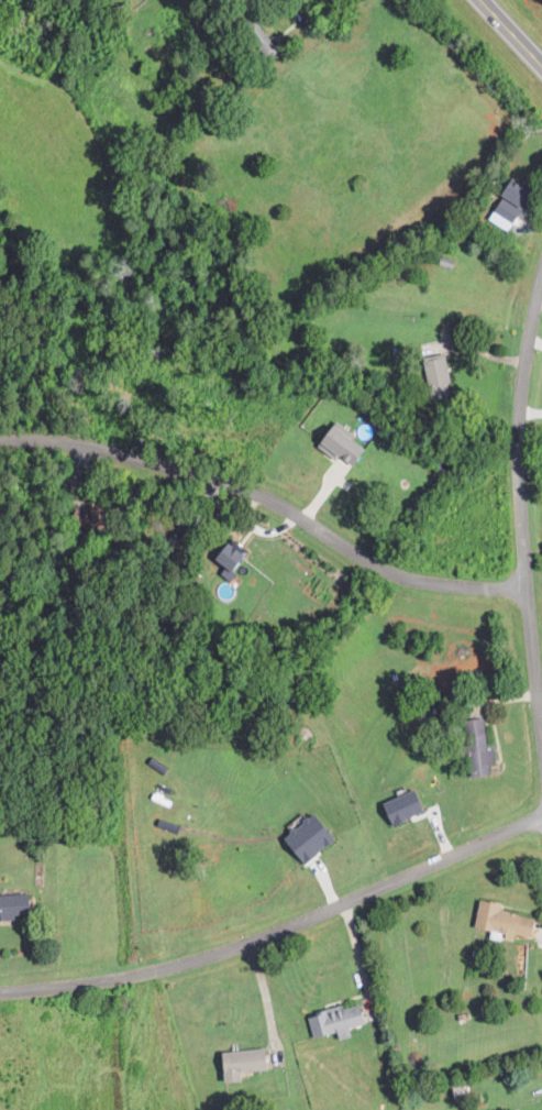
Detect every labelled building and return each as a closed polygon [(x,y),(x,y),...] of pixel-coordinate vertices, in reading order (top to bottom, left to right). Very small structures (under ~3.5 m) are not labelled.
[(506,191),(528,207),(541,189),(519,173),(506,191)] [(511,231),(524,212),(504,198),(491,217),(511,231)] [(454,387),(450,359),(429,362),(432,390),(454,387)] [(321,446),(340,458),(342,455),(359,465),(370,447),(356,438),(359,434),(338,420),(321,446)] [(223,573),(235,580),(252,551),(232,539),(220,559),(228,564),(223,573)] [(490,745),(488,717),(472,718),(477,775),(494,774),(493,764),(499,763),(498,744),(490,745)] [(430,810),(420,788),(385,803),(395,825),(430,810)] [(294,835),(300,858),(338,847),(328,815),(294,824),(297,834),(294,835)] [(0,894),(0,915),(3,915),(3,919),(35,918),(35,893),(0,894)] [(479,928),(518,935),(518,934),(536,936),(539,916),(505,910),(506,902),(484,898),(479,928)] [(371,1023),(366,1003),(348,1007),(348,1006),(311,1013),(316,1037),(342,1032),(343,1039),(356,1036),(354,1027),(371,1023)] [(246,1080),(245,1072),(273,1069),(270,1047),(226,1052),(229,1082),(246,1080)]
